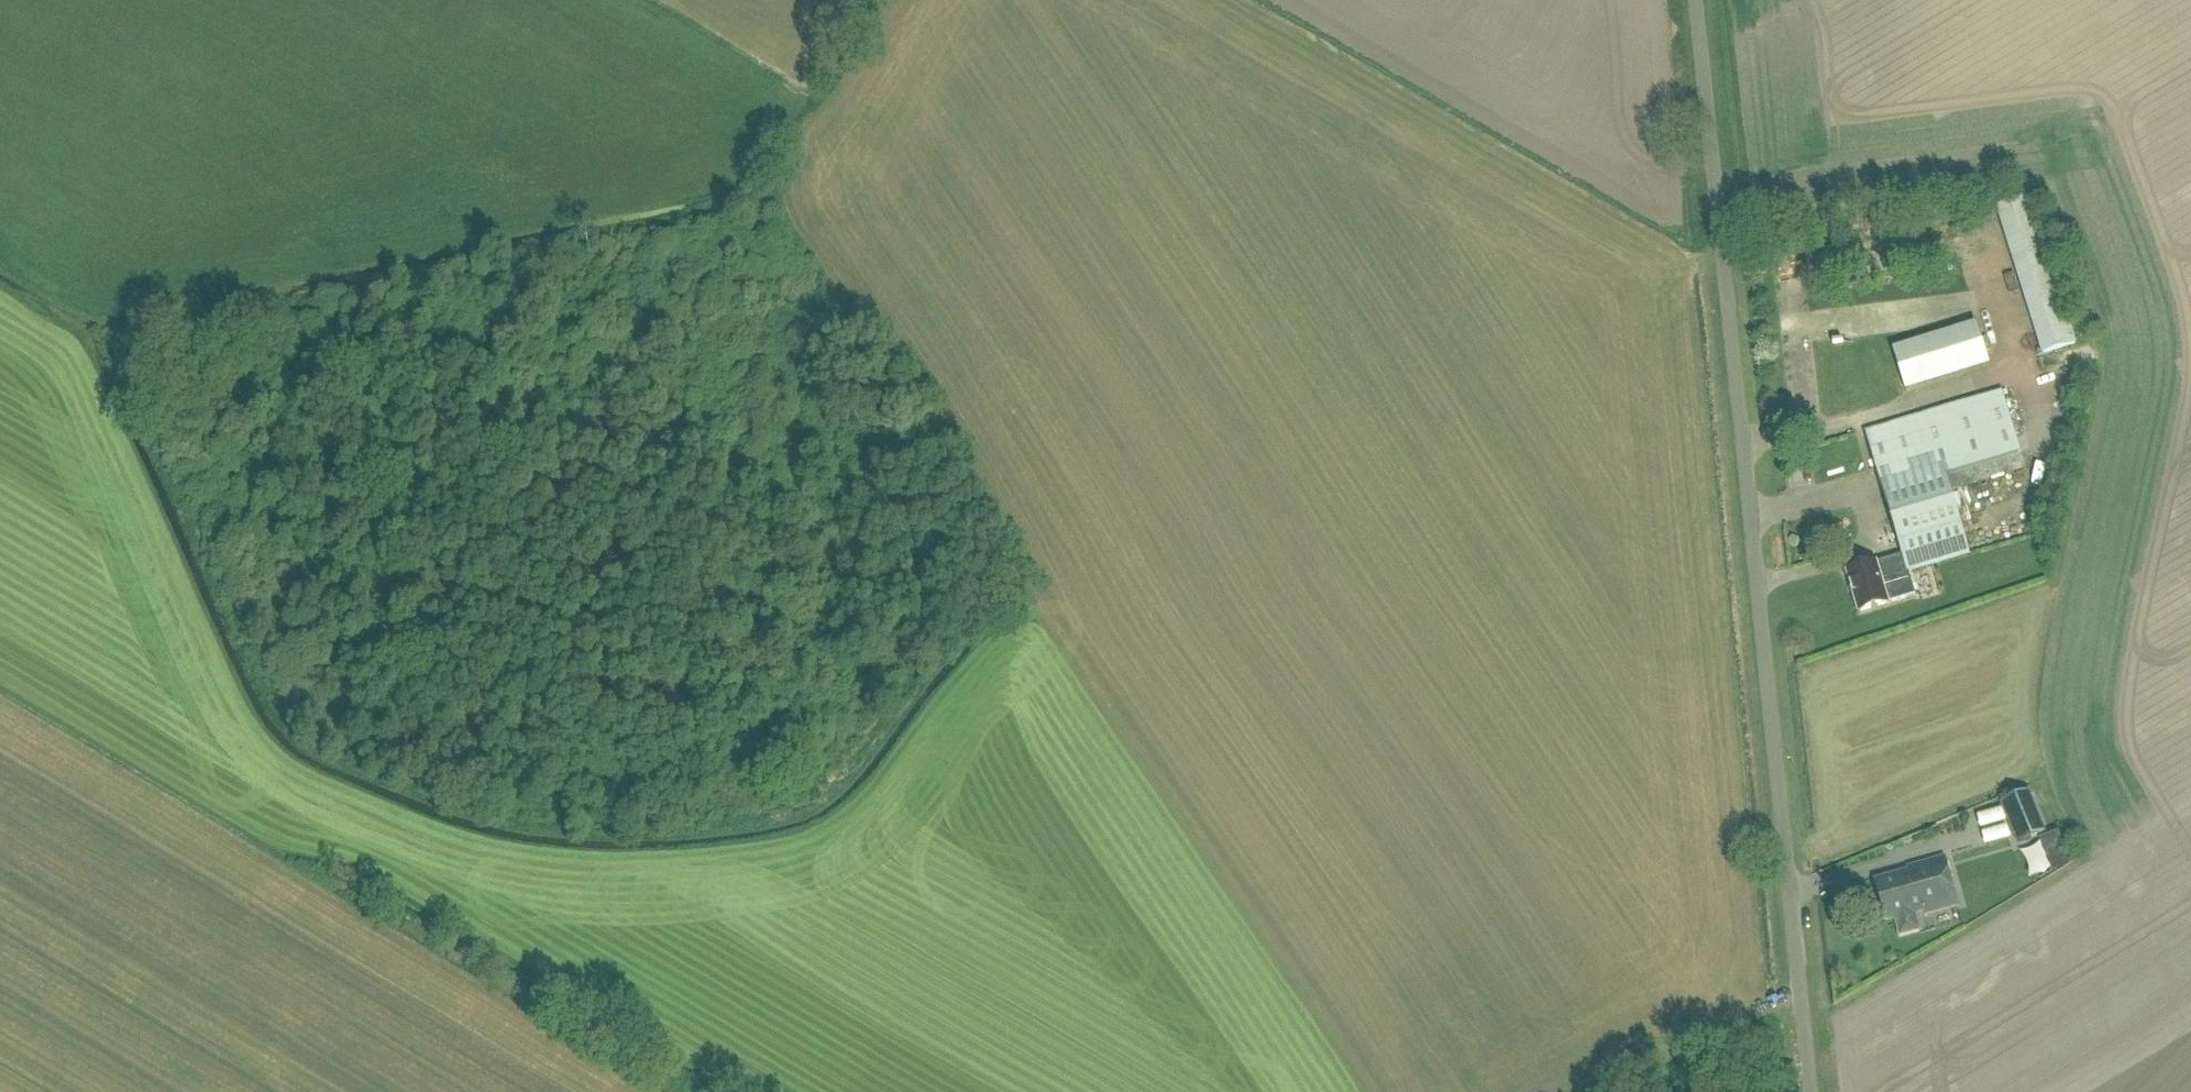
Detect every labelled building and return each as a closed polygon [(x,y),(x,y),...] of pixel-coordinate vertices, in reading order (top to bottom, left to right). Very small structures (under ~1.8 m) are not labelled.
[(2076,345),(2030,197),(1997,208),(2043,355),(2076,345)] [(1988,364),(1976,324),(1893,349),(1905,389),(1988,364)] [(2026,467),(2004,391),(1865,430),(1902,557),(1878,564),(1878,563),(1847,572),(1859,613),(1890,604),(1889,601),(1915,594),(1909,573),(1971,555),(1952,489),(2026,467)] [(2047,832),(2029,791),(2001,804),(2019,844),(2047,832)] [(1959,906),(1945,858),(1908,869),(1909,873),(1888,879),(1889,880),(1877,884),(1887,921),(1896,919),(1902,937),(1920,931),(1916,915),(1925,912),(1926,916),(1959,906)]
